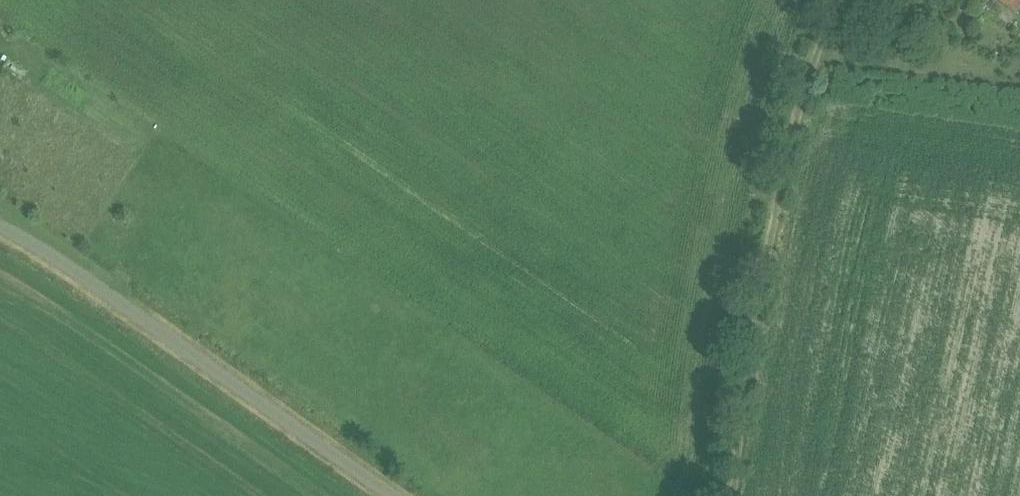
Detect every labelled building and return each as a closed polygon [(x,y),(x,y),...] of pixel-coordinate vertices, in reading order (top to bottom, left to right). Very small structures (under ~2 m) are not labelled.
[(1017,11),(1019,6),(1019,0),(1002,0),(1017,11)]
